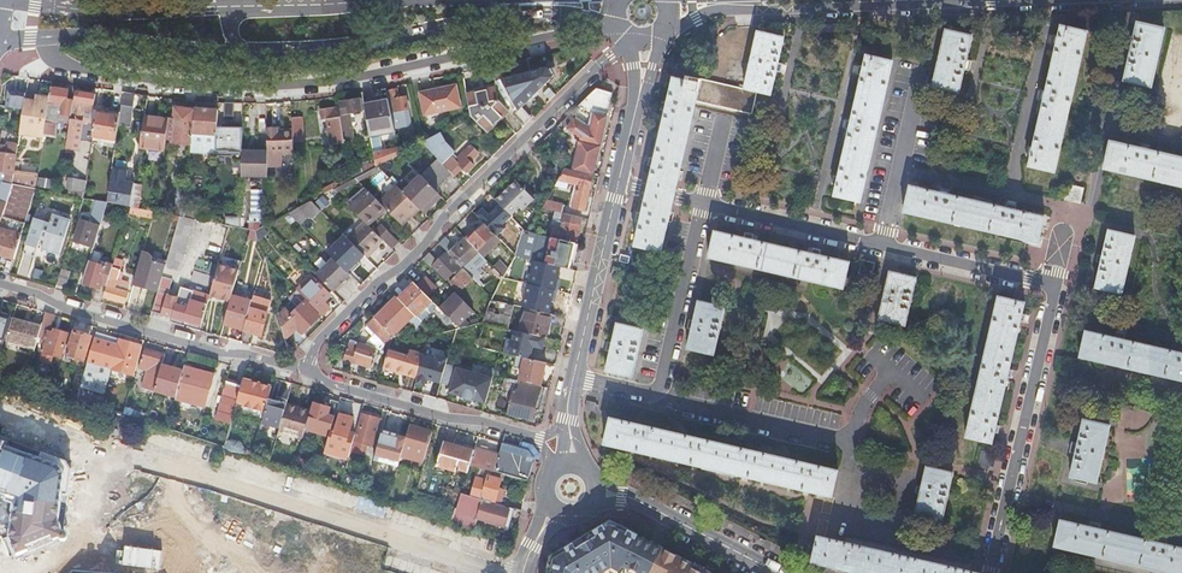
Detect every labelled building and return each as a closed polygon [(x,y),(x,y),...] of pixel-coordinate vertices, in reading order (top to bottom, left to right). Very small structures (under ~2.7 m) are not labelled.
[(1164,30),(1138,24),(1125,80),(1150,86),(1164,30)] [(1087,33),(1062,27),(1030,167),(1054,173),(1087,33)] [(965,65),(972,37),(946,31),(933,87),(958,93),(965,65)] [(674,189),(677,178),(694,102),(752,115),(758,92),(770,94),(784,38),(758,32),(745,86),(739,84),(739,87),(700,77),(700,80),(686,76),(685,82),(672,79),(667,103),(661,102),(659,109),(665,110),(654,159),(649,158),(647,165),(652,166),(650,175),(648,182),(674,189)] [(892,62),(866,56),(834,195),(860,201),(892,62)] [(499,65),(491,67),(496,89),(498,101),(509,112),(523,127),(535,115),(525,104),(553,76),(549,67),(502,80),(499,65)] [(423,116),(462,108),(457,83),(418,91),(423,116)] [(71,115),(73,100),(66,99),(68,91),(50,88),(49,99),(46,114),(43,134),(51,135),(52,124),(55,124),(57,113),(71,115)] [(24,102),(25,91),(12,89),(12,92),(8,91),(7,91),(5,108),(23,110),(24,102)] [(466,96),(471,116),(486,133),(501,119),(509,112),(498,101),(496,89),(477,93),(466,96)] [(416,122),(410,93),(396,96),(395,90),(386,92),(388,104),(393,129),(416,122)] [(566,119),(561,123),(572,134),(581,143),(599,147),(609,95),(594,91),(581,103),(590,113),(594,114),(590,131),(574,120),(572,123),(566,119)] [(68,138),(66,150),(77,151),(82,122),(90,123),(94,95),(75,92),(68,138)] [(34,103),(24,102),(23,110),(22,113),(19,133),(43,137),(43,134),(46,114),(49,99),(39,97),(38,102),(35,101),(34,103)] [(341,115),(340,115),(343,139),(346,139),(346,135),(352,134),(349,114),(361,111),(359,99),(339,102),(341,115)] [(191,143),(193,110),(194,102),(184,101),(183,110),(175,109),(175,112),(169,111),(167,121),(165,141),(172,141),(191,143)] [(233,103),(224,103),(223,121),(233,122),(233,103)] [(388,104),(364,108),(364,111),(369,134),(393,129),(388,104)] [(121,105),(119,116),(118,126),(130,127),(132,106),(121,105)] [(340,115),(339,107),(320,110),(321,120),(327,119),(328,127),(329,135),(331,144),(344,143),(343,139),(340,115)] [(217,111),(194,109),(193,110),(191,143),(190,152),(215,154),(217,128),(217,111)] [(95,113),(92,137),(116,141),(118,126),(119,116),(95,113)] [(139,147),(164,151),(167,121),(143,117),(139,144),(139,147)] [(300,118),(290,118),(291,132),(292,142),(301,142),(300,118)] [(266,127),(267,151),(267,167),(282,167),(282,155),(293,155),(292,142),(291,132),(280,131),(277,131),(277,128),(266,127)] [(241,128),(217,128),(215,154),(232,154),(232,168),(241,168),(241,152),(241,128)] [(445,142),(439,133),(420,142),(437,160),(452,175),(454,177),(459,171),(462,168),(464,171),(466,173),(473,166),(470,162),(478,154),(470,146),(456,161),(452,156),(454,152),(445,142)] [(572,171),(592,176),(599,147),(581,143),(572,134),(566,141),(577,150),(572,171)] [(5,183),(12,185),(14,170),(18,144),(6,143),(5,146),(0,146),(0,172),(7,173),(5,183)] [(1141,150),(1111,144),(1105,169),(1181,186),(1181,160),(1147,152),(1148,147),(1142,145),(1141,150)] [(267,151),(241,152),(241,168),(241,176),(267,175),(267,167),(267,151)] [(437,160),(420,176),(435,192),(452,175),(437,160)] [(386,162),(377,167),(381,171),(388,166),(386,162)] [(565,169),(564,169),(558,180),(572,184),(571,188),(574,188),(573,192),(575,192),(572,207),(584,211),(592,176),(572,171),(565,169)] [(14,170),(12,185),(22,187),(35,189),(37,176),(38,173),(14,170)] [(109,191),(107,203),(130,207),(133,184),(125,183),(126,172),(112,170),(109,191)] [(50,192),(52,179),(37,176),(35,189),(50,192)] [(333,190),(348,182),(345,176),(339,179),(339,180),(322,191),(326,194),(333,190)] [(435,192),(420,176),(409,188),(401,179),(395,185),(396,186),(403,193),(418,208),(420,210),(437,194),(435,192)] [(67,195),(83,198),(85,181),(69,178),(68,189),(67,195)] [(355,178),(349,181),(348,182),(333,190),(336,193),(358,181),(355,178)] [(498,204),(509,216),(518,208),(521,211),(533,199),(515,181),(494,201),(498,204)] [(12,185),(5,183),(0,182),(0,223),(12,185)] [(673,196),(674,189),(648,182),(646,190),(645,196),(645,197),(671,204),(671,202),(673,196)] [(1083,187),(1064,183),(1061,197),(1079,201),(1083,187)] [(178,184),(174,215),(179,216),(184,217),(185,211),(187,185),(178,184)] [(363,186),(345,202),(350,207),(367,190),(363,186)] [(379,203),(384,207),(401,225),(418,208),(403,193),(396,186),(379,203)] [(1039,243),(1044,218),(909,186),(904,212),(1039,243)] [(35,189),(22,187),(15,212),(27,216),(33,196),(35,189)] [(350,207),(362,219),(367,224),(384,207),(379,203),(367,190),(350,207)] [(323,195),(313,200),(321,209),(331,203),(323,195)] [(660,252),(671,204),(645,197),(641,214),(636,213),(635,219),(639,220),(633,246),(660,252)] [(91,199),(83,198),(80,209),(87,212),(91,199)] [(564,205),(546,200),(542,208),(554,211),(561,213),(564,205)] [(297,209),(289,213),(290,214),(295,220),(300,225),(317,208),(311,202),(297,209)] [(488,213),(483,206),(473,213),(495,236),(506,228),(502,223),(509,216),(498,204),(488,213)] [(139,209),(130,207),(127,214),(151,219),(153,211),(139,209)] [(194,219),(200,220),(212,222),(212,215),(185,211),(184,217),(194,219)] [(212,222),(214,223),(229,226),(238,228),(240,228),(241,215),(213,211),(212,215),(212,222)] [(32,218),(21,253),(32,256),(34,249),(39,250),(58,256),(69,220),(49,214),(46,222),(32,218)] [(560,233),(559,239),(575,243),(581,218),(565,214),(561,227),(557,227),(556,232),(560,233)] [(93,248),(100,221),(93,219),(94,217),(91,215),(88,222),(77,219),(70,241),(93,248)] [(179,216),(165,267),(158,291),(152,311),(201,326),(209,297),(218,265),(220,255),(229,226),(214,223),(193,295),(192,294),(188,307),(176,304),(178,298),(168,295),(172,280),(174,281),(178,274),(194,219),(184,217),(179,216)] [(362,219),(344,236),(364,256),(367,259),(374,252),(372,250),(376,246),(382,240),(374,232),(367,224),(362,219)] [(381,225),(374,232),(382,240),(390,249),(398,242),(381,225)] [(482,257),(500,241),(495,236),(485,225),(477,233),(474,230),(465,239),(467,242),(477,252),(482,257)] [(0,229),(0,255),(14,259),(20,240),(21,235),(0,229)] [(547,236),(523,230),(515,256),(527,259),(569,269),(575,243),(559,239),(547,236)] [(842,288),(849,263),(714,232),(708,257),(842,288)] [(1096,262),(1101,263),(1095,288),(1121,294),(1134,237),(1108,232),(1103,255),(1098,255),(1096,262)] [(344,236),(327,252),(347,272),(354,266),(358,262),(364,256),(344,236)] [(463,265),(477,252),(467,242),(458,250),(456,247),(445,236),(438,243),(448,254),(463,269),(472,279),(473,280),(476,277),(470,270),(468,273),(466,271),(468,269),(463,265)] [(467,242),(465,239),(456,247),(458,250),(467,242)] [(101,255),(91,251),(82,284),(99,289),(100,284),(107,286),(112,267),(100,262),(101,255)] [(147,254),(142,252),(136,275),(133,284),(148,289),(158,291),(165,267),(150,262),(151,258),(147,254)] [(429,253),(422,259),(431,268),(433,267),(446,280),(458,267),(445,254),(440,259),(437,262),(435,260),(429,253)] [(621,254),(619,262),(629,264),(631,256),(621,254)] [(115,258),(112,267),(107,286),(103,297),(124,304),(128,293),(125,292),(127,283),(117,280),(118,278),(120,279),(122,273),(119,272),(123,261),(115,258)] [(333,258),(316,275),(332,292),(350,275),(347,272),(333,258)] [(869,273),(872,264),(865,262),(862,272),(869,273)] [(231,295),(238,270),(218,265),(209,297),(229,302),(231,295)] [(502,279),(507,271),(503,266),(496,272),(502,279)] [(458,292),(472,279),(463,269),(449,283),(458,292)] [(69,273),(61,270),(57,285),(65,288),(69,273)] [(916,278),(891,272),(879,320),(904,326),(916,278)] [(311,276),(297,290),(301,294),(321,315),(329,308),(323,301),(329,295),(311,276)] [(416,286),(427,297),(437,287),(426,276),(416,286)] [(415,316),(431,301),(427,297),(416,286),(414,284),(399,299),(415,316)] [(522,308),(525,308),(538,311),(538,308),(556,313),(560,295),(527,287),(522,308)] [(447,318),(458,328),(459,328),(469,326),(463,320),(470,313),(472,311),(455,294),(439,309),(447,318)] [(231,295),(223,325),(243,331),(252,301),(231,295)] [(253,296),(252,301),(243,331),(261,336),(271,301),(253,296)] [(1025,302),(997,296),(964,438),(991,444),(1025,302)] [(414,327),(420,321),(415,316),(399,299),(396,297),(374,318),(391,335),(392,336),(393,337),(408,321),(414,327)] [(482,321),(481,323),(483,323),(508,329),(509,329),(514,306),(508,304),(491,300),(482,321)] [(431,311),(436,306),(431,301),(415,316),(420,321),(431,311)] [(285,310),(279,316),(284,339),(290,337),(298,329),(302,333),(318,317),(304,302),(291,315),(285,310)] [(724,308),(698,302),(687,349),(713,355),(724,308)] [(525,308),(519,332),(545,338),(546,338),(551,314),(538,311),(525,308)] [(0,352),(9,319),(0,316),(0,352)] [(388,338),(391,335),(374,318),(367,325),(368,326),(382,340),(386,337),(388,338)] [(455,329),(458,328),(447,318),(443,322),(440,324),(447,331),(448,331),(455,329)] [(43,319),(41,328),(38,336),(45,338),(37,362),(49,366),(52,356),(60,358),(67,334),(53,330),(53,333),(47,332),(50,321),(43,319)] [(6,341),(34,350),(38,336),(41,328),(13,320),(11,326),(10,326),(6,341)] [(481,323),(479,323),(472,345),(476,346),(483,323),(481,323)] [(604,350),(609,351),(605,371),(630,377),(641,331),(616,325),(611,345),(606,343),(604,350)] [(382,340),(368,326),(365,330),(379,343),(382,340)] [(451,343),(455,329),(448,331),(445,342),(451,343)] [(1085,332),(1079,361),(1181,384),(1181,354),(1123,340),(1125,331),(1116,329),(1114,339),(1085,332)] [(84,360),(92,337),(74,331),(67,354),(84,360)] [(445,343),(445,342),(448,331),(447,331),(433,334),(429,335),(428,339),(445,343)] [(507,338),(504,353),(516,356),(524,358),(528,359),(532,346),(542,349),(545,338),(519,332),(516,331),(514,340),(507,338)] [(123,372),(133,375),(141,347),(95,334),(80,387),(102,394),(110,369),(120,371),(119,374),(123,376),(123,372)] [(357,346),(349,344),(348,348),(340,345),(337,357),(368,367),(374,348),(359,344),(357,346)] [(138,368),(158,374),(161,366),(164,355),(144,349),(138,368)] [(408,356),(388,349),(388,350),(383,368),(399,373),(400,370),(405,372),(404,375),(417,378),(424,354),(409,350),(408,356)] [(522,368),(518,381),(540,386),(545,363),(528,359),(524,358),(516,356),(514,366),(522,368)] [(192,367),(185,365),(183,372),(176,397),(175,399),(203,408),(213,375),(191,369),(192,367)] [(492,378),(445,365),(440,383),(450,386),(448,393),(460,397),(460,398),(472,401),(472,400),(485,403),(492,378)] [(183,372),(161,366),(158,374),(154,391),(176,397),(183,372)] [(429,366),(428,369),(424,367),(419,385),(434,389),(440,369),(429,366)] [(518,381),(503,378),(501,390),(513,393),(508,414),(532,420),(536,403),(539,404),(543,387),(540,386),(518,381)] [(250,381),(243,380),(241,387),(239,396),(245,398),(244,400),(267,407),(270,396),(273,387),(250,381)] [(215,420),(231,424),(239,396),(241,387),(226,383),(215,420)] [(287,404),(289,397),(283,396),(284,390),(274,387),(270,403),(269,402),(266,413),(279,416),(281,405),(286,407),(287,404)] [(332,423),(338,402),(330,399),(327,408),(312,403),(310,411),(304,430),(328,437),(329,434),(332,423)] [(267,407),(244,400),(242,407),(265,413),(267,407)] [(596,403),(587,401),(585,408),(595,410),(596,403)] [(279,431),(302,438),(304,430),(310,411),(298,408),(297,410),(286,407),(279,431)] [(332,423),(329,434),(347,439),(353,418),(340,415),(337,425),(332,423)] [(355,436),(354,441),(373,447),(380,420),(364,415),(358,437),(355,436)] [(839,470),(607,417),(601,445),(833,499),(839,470)] [(1068,456),(1075,458),(1070,477),(1096,483),(1109,426),(1084,421),(1077,447),(1070,446),(1068,456)] [(416,438),(406,435),(405,439),(400,457),(422,464),(431,433),(418,429),(416,438)] [(374,460),(397,467),(399,462),(400,457),(405,439),(397,436),(394,444),(379,440),(374,460)] [(2,537),(9,557),(17,554),(66,534),(60,520),(62,502),(67,503),(71,469),(66,461),(41,451),(39,457),(4,444),(6,439),(0,437),(0,537),(2,537)] [(468,473),(470,466),(474,451),(443,442),(436,466),(456,472),(456,471),(458,472),(458,470),(468,473)] [(526,450),(502,443),(498,456),(494,471),(519,478),(519,480),(528,482),(532,461),(532,458),(529,453),(526,450)] [(481,450),(475,449),(474,451),(470,466),(486,471),(493,473),(494,471),(498,456),(486,452),(487,449),(482,448),(481,450)] [(505,476),(493,473),(486,471),(484,479),(487,480),(485,486),(482,485),(481,487),(476,486),(473,497),(509,507),(513,497),(500,493),(501,490),(498,489),(501,481),(503,481),(505,476)] [(953,478),(925,472),(913,522),(941,529),(953,478)] [(453,521),(478,529),(481,520),(509,528),(514,509),(509,507),(473,497),(462,494),(461,493),(453,521)] [(663,548),(664,548),(611,520),(571,544),(552,555),(548,572),(600,572),(613,565),(618,562),(623,565),(629,568),(638,572),(651,572),(663,548)] [(1060,522),(1053,547),(1168,572),(1181,572),(1181,550),(1166,546),(1167,540),(1157,538),(1156,544),(1098,530),(1099,524),(1089,522),(1087,528),(1060,522)] [(816,535),(809,563),(854,572),(981,572),(816,535)] [(705,569),(704,569),(695,565),(696,564),(695,564),(663,548),(651,572),(713,572),(705,569)]
